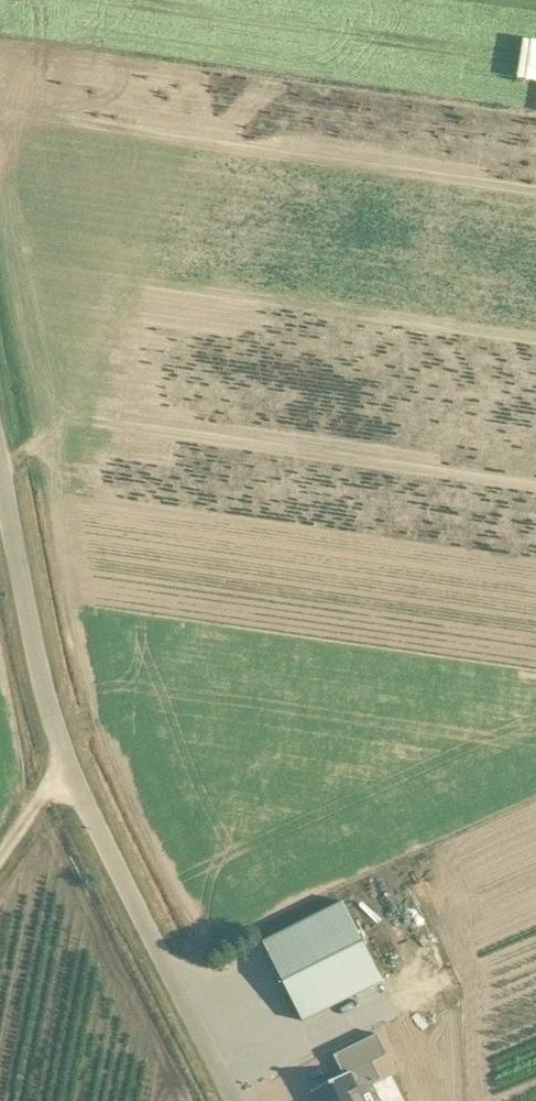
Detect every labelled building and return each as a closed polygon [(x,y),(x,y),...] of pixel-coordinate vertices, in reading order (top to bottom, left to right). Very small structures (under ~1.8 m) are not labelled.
[(343,901),(263,941),(303,1021),(383,981),(343,901)] [(343,1072),(312,1088),(319,1100),(364,1100),(357,1087),(371,1080),(380,1076),(371,1058),(386,1051),(376,1031),(333,1053),(343,1072)]
